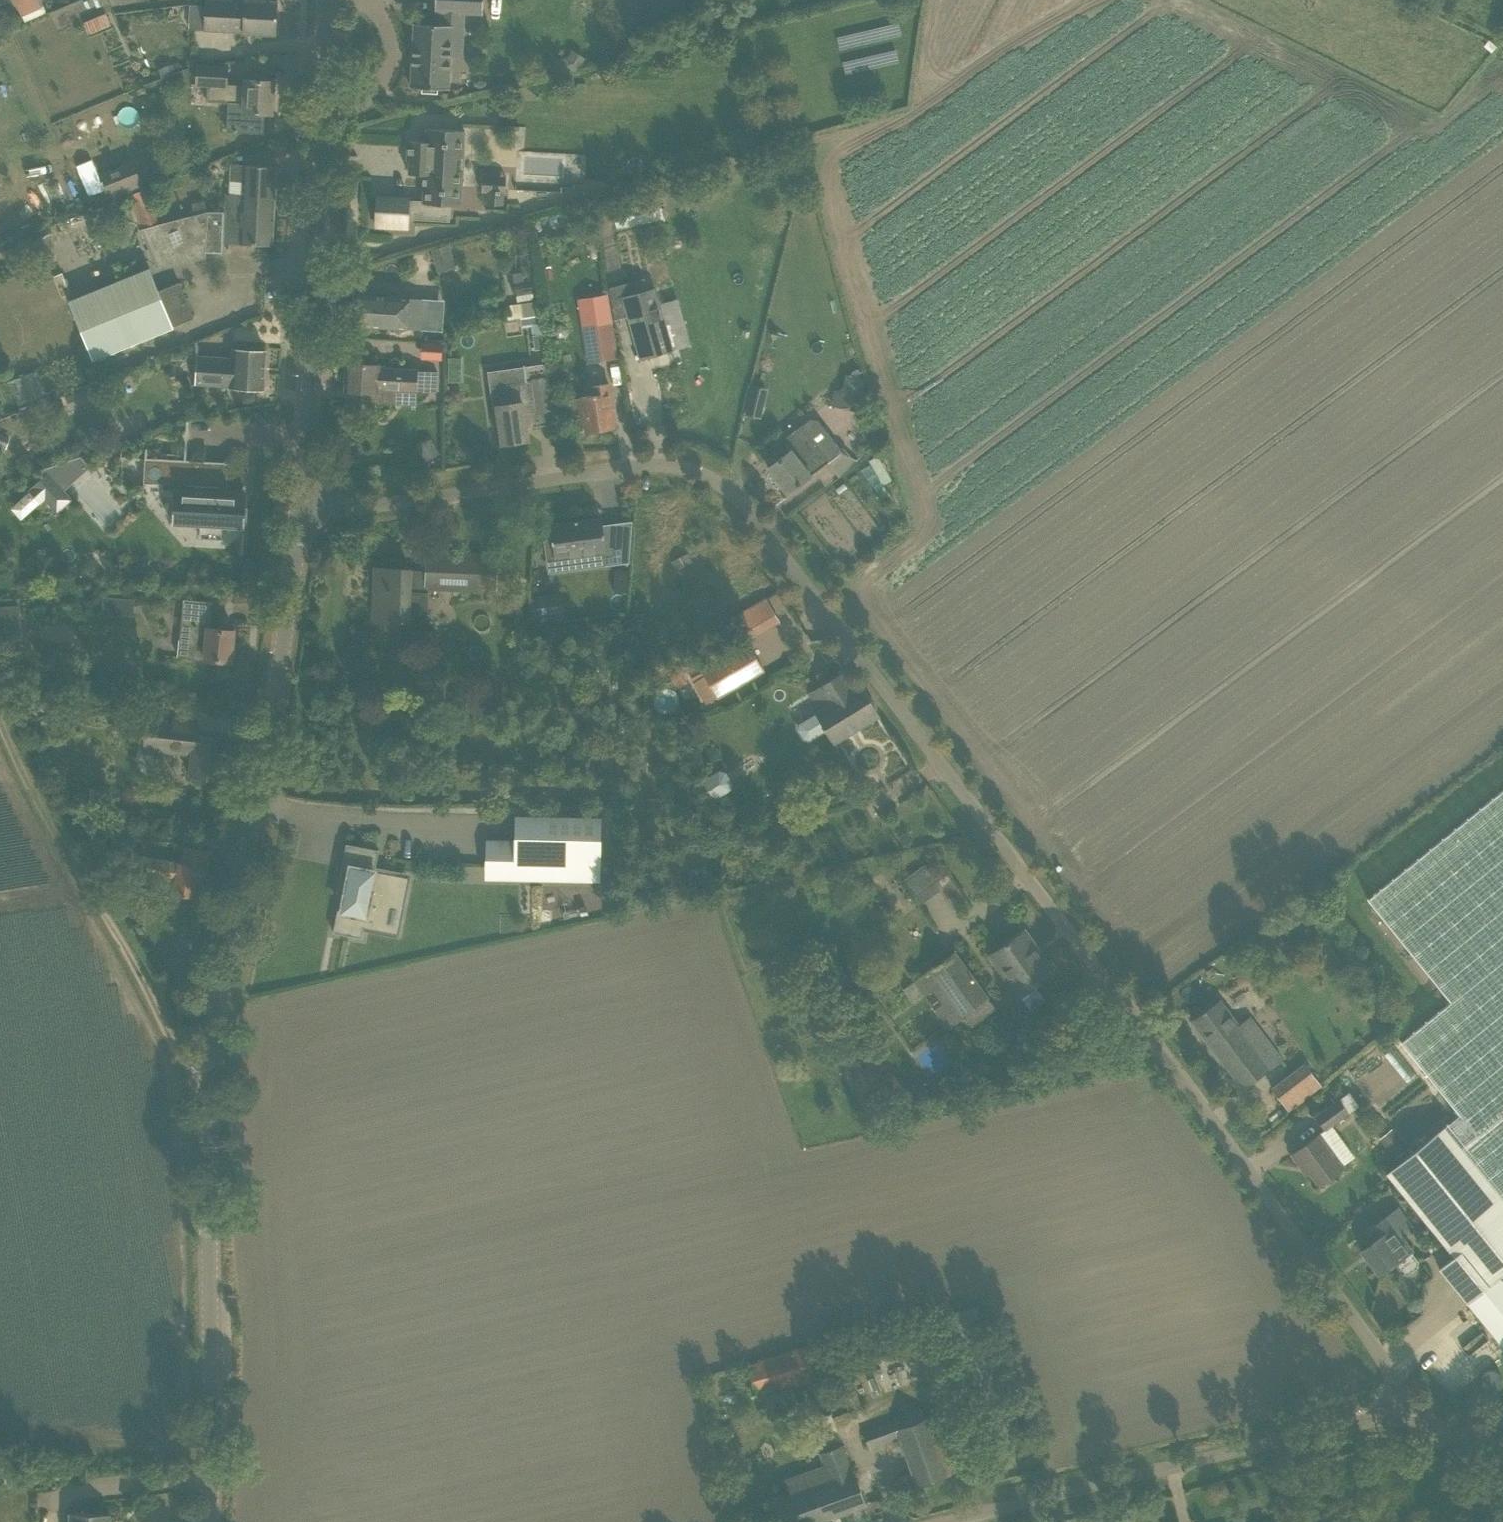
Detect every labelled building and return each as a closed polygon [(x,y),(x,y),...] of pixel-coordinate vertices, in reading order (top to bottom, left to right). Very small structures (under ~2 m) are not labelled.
[(24,2),(17,5),(24,23),(47,13),(41,0),(23,0),(24,2)] [(276,34),(278,1),(263,0),(204,0),(203,31),(242,32),(276,34)] [(411,87),(422,88),(421,92),(436,94),(437,89),(447,89),(451,27),(463,27),(464,13),(482,15),(483,0),(435,0),(435,11),(440,12),(440,24),(414,23),(411,87)] [(265,113),(272,113),(274,80),(245,78),(245,85),(226,85),(228,67),(197,65),(195,86),(209,87),(208,101),(225,102),(228,102),(227,131),(264,133),(265,113)] [(444,215),(445,203),(462,204),(463,171),(462,171),(462,158),(464,158),(465,130),(425,128),(425,141),(408,140),(407,160),(410,160),(409,174),(425,174),(423,202),(409,201),(409,199),(377,197),(376,225),(408,227),(408,213),(444,215)] [(181,174),(191,170),(185,153),(174,157),(181,174)] [(102,173),(110,195),(142,183),(133,161),(102,173)] [(275,204),(277,165),(230,164),(228,193),(228,207),(242,207),(242,203),(275,204)] [(143,228),(160,224),(146,188),(129,195),(143,228)] [(503,205),(504,192),(488,192),(487,204),(503,205)] [(160,224),(143,228),(160,270),(206,256),(206,253),(222,254),(223,242),(273,244),(275,204),(242,203),(242,207),(228,207),(227,211),(212,210),(160,224)] [(572,219),(573,225),(578,228),(583,227),(586,222),(585,217),(581,214),(575,215),(572,219)] [(137,223),(135,222),(122,217),(119,216),(110,239),(128,246),(137,223)] [(437,274),(456,269),(450,244),(431,250),(437,274)] [(95,257),(98,264),(106,260),(103,253),(95,257)] [(159,290),(149,267),(68,300),(93,360),(194,319),(179,282),(159,290)] [(70,293),(62,272),(53,276),(61,296),(70,293)] [(624,296),(629,315),(641,359),(672,350),(654,287),(624,296)] [(428,299),(359,294),(358,305),(354,305),(352,325),(426,330),(428,299)] [(540,315),(520,318),(522,328),(531,326),(533,336),(543,334),(540,315)] [(590,362),(620,357),(615,322),(584,327),(590,362)] [(419,339),(417,356),(438,359),(440,342),(419,339)] [(232,387),(264,388),(266,351),(234,348),(234,349),(232,349),(231,358),(198,356),(196,384),(232,386),(232,387)] [(378,388),(417,390),(436,391),(437,371),(380,368),(380,364),(346,362),(345,390),(378,392),(378,388)] [(494,385),(502,443),(528,440),(524,412),(536,411),(551,409),(545,363),(524,366),(526,380),(494,385)] [(850,374),(861,377),(858,368),(851,371),(850,374)] [(865,378),(846,374),(839,407),(861,412),(864,398),(861,397),(865,378)] [(587,431),(614,427),(611,408),(613,407),(611,392),(610,392),(609,383),(595,385),(596,394),(581,396),(582,397),(571,399),(567,403),(569,415),(574,418),(585,417),(587,431)] [(760,420),(766,393),(753,389),(746,417),(760,420)] [(786,445),(790,450),(768,467),(788,493),(811,475),(828,461),(839,476),(858,461),(850,456),(844,448),(839,447),(818,420),(810,419),(786,438),(786,445)] [(6,449),(11,437),(0,433),(0,447),(6,449)] [(148,448),(146,448),(144,482),(163,483),(162,489),(174,490),(172,524),(200,526),(200,527),(201,527),(200,538),(202,538),(202,539),(222,540),(223,527),(244,528),(246,491),(224,490),(224,486),(227,486),(229,462),(179,460),(179,456),(168,455),(168,459),(147,458),(148,448)] [(46,500),(57,513),(73,499),(65,490),(66,489),(64,487),(61,481),(61,474),(64,468),(69,463),(76,461),(83,462),(89,466),(90,468),(91,467),(81,456),(41,469),(46,475),(33,486),(46,500)] [(41,503),(30,491),(11,508),(21,520),(41,503)] [(547,559),(576,555),(577,564),(596,562),(595,552),(606,551),(602,517),(550,524),(552,538),(544,539),(547,559)] [(411,568),(376,567),(375,591),(378,591),(377,613),(377,620),(374,620),(374,621),(398,621),(398,631),(426,631),(426,595),(427,587),(496,590),(497,556),(427,553),(427,570),(411,570),(411,568)] [(628,569),(616,568),(615,593),(627,593),(628,569)] [(118,606),(118,597),(102,596),(101,613),(111,613),(118,606)] [(540,616),(563,613),(562,600),(550,601),(549,596),(537,597),(540,616)] [(750,632),(777,623),(768,597),(741,607),(750,632)] [(204,659),(232,661),(232,660),(231,660),(234,631),(235,631),(235,630),(208,627),(210,601),(184,599),(183,612),(182,612),(180,640),(193,641),(191,657),(204,659)] [(721,700),(766,669),(749,644),(690,678),(706,704),(719,697),(721,700)] [(859,686),(847,670),(810,693),(820,710),(799,723),(797,730),(803,739),(809,740),(827,729),(835,743),(879,715),(860,685),(859,686)] [(190,777),(225,780),(230,736),(196,733),(197,719),(174,716),(173,722),(147,720),(144,750),(192,755),(190,777)] [(698,781),(708,798),(731,784),(721,767),(698,781)] [(1368,897),(1452,1001),(1402,1042),(1460,1114),(1386,1173),(1454,1257),(1440,1268),(1502,1346),(1502,788),(1368,897)] [(515,839),(514,880),(600,882),(602,816),(516,814),(515,839)] [(348,885),(343,910),(338,910),(334,932),(362,938),(365,926),(382,929),(388,899),(404,902),(407,884),(391,881),(392,874),(375,871),(379,849),(347,843),(339,883),(348,885)] [(175,893),(194,897),(198,879),(206,881),(212,850),(185,845),(182,862),(141,854),(138,874),(162,879),(160,889),(162,894),(175,895),(175,893)] [(958,888),(948,873),(936,881),(947,896),(958,888)] [(115,904),(127,896),(118,882),(107,890),(115,904)] [(1054,971),(1024,930),(988,956),(1017,997),(1054,971)] [(988,997),(955,951),(915,980),(947,1026),(988,997)] [(1193,1020),(1244,1087),(1281,1059),(1249,1016),(1239,1024),(1220,999),(1193,1020)] [(1305,1063),(1291,1073),(1308,1096),(1322,1086),(1305,1063)] [(938,1098),(931,1089),(925,1094),(932,1103),(938,1098)] [(1349,1092),(1339,1099),(1341,1102),(1349,1113),(1357,1107),(1359,1105),(1349,1092)] [(1341,1102),(1339,1099),(1315,1117),(1325,1130),(1339,1120),(1349,1113),(1341,1102)] [(1379,1138),(1395,1158),(1408,1148),(1392,1128),(1379,1138)] [(1305,1166),(1319,1185),(1344,1167),(1320,1133),(1291,1154),(1302,1168),(1305,1166)] [(1419,1261),(1411,1250),(1386,1217),(1374,1226),(1381,1236),(1362,1250),(1379,1274),(1394,1263),(1402,1273),(1407,1274),(1418,1267),(1419,1261)] [(1432,1243),(1437,1248),(1442,1244),(1435,1237),(1431,1240),(1432,1243)] [(806,1346),(748,1363),(757,1398),(817,1380),(806,1346)] [(862,1404),(852,1381),(838,1387),(848,1410),(862,1404)] [(940,1413),(925,1418),(922,1407),(894,1417),(895,1421),(864,1432),(869,1447),(900,1436),(913,1472),(897,1478),(901,1492),(918,1486),(961,1471),(940,1413)] [(825,1465),(785,1479),(790,1494),(774,1500),(781,1521),(818,1521),(866,1505),(866,1504),(867,1504),(856,1471),(853,1472),(843,1444),(820,1452),(825,1465)] [(1464,1504),(1464,1503),(1456,1517),(1465,1521),(1470,1521),(1477,1510),(1464,1504)] [(110,1514),(70,1512),(70,1521),(110,1521),(110,1514)]
